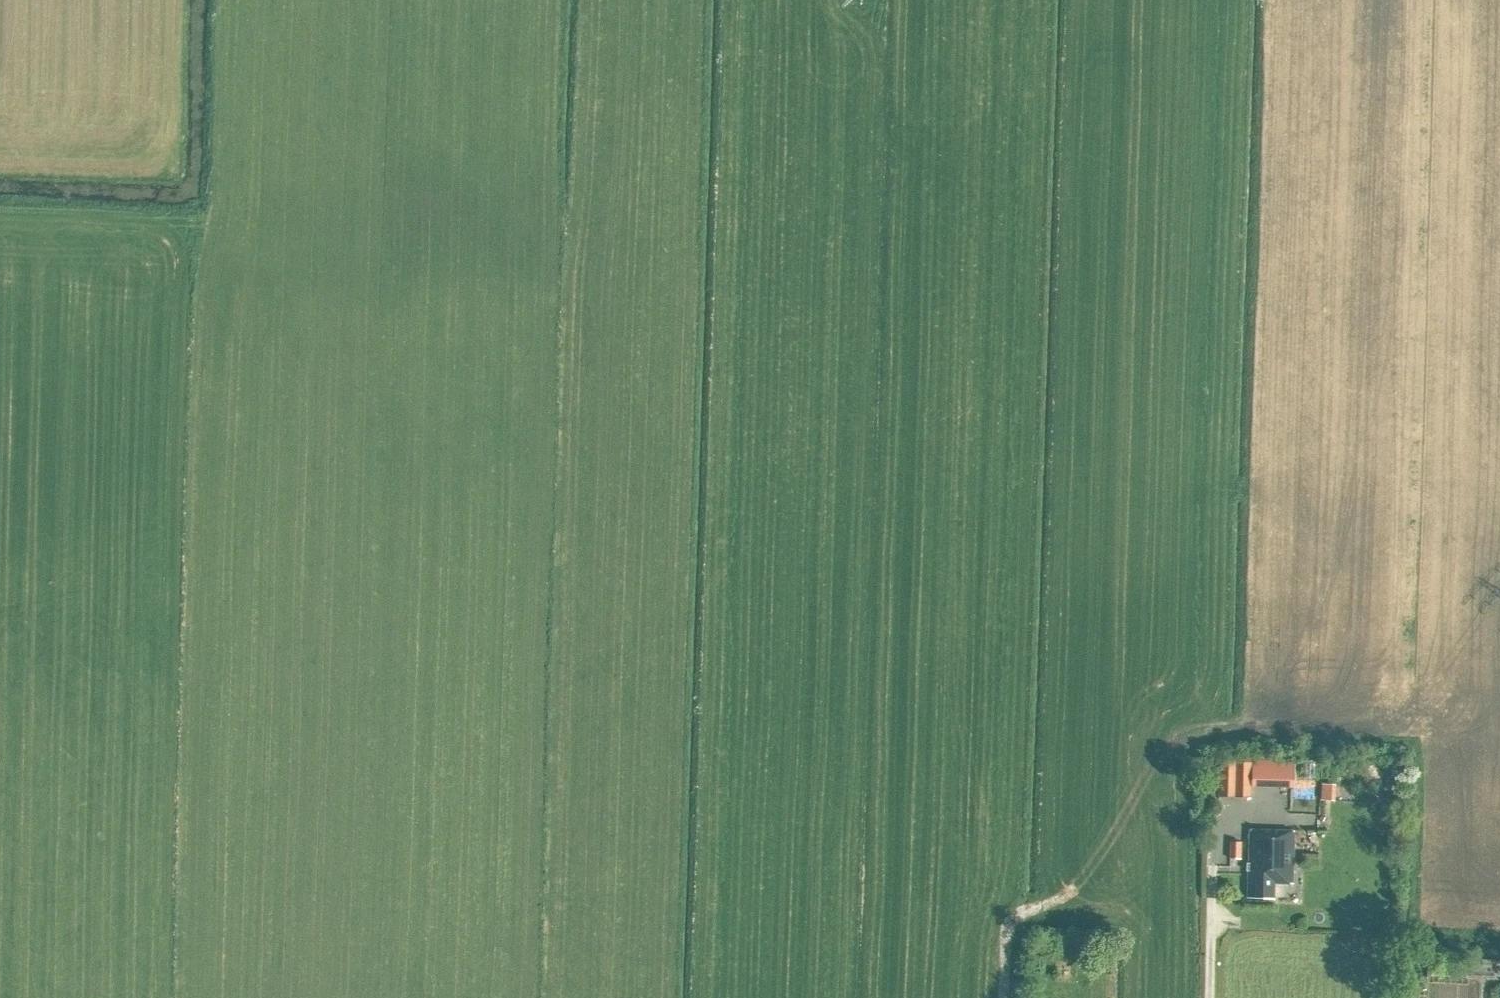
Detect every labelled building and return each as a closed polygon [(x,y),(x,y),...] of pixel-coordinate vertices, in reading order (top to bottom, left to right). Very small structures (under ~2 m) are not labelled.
[(1249,797),(1250,752),(1236,751),(1236,762),(1219,762),(1218,796),(1249,797)] [(1293,785),(1293,759),(1268,758),(1267,785),(1293,785)] [(1204,800),(1213,801),(1213,783),(1204,783),(1204,800)] [(1319,800),(1334,800),(1335,783),(1320,783),(1319,800)] [(1273,899),(1274,872),(1292,872),(1293,831),(1249,830),(1247,898),(1273,899)] [(1240,859),(1240,842),(1230,842),(1230,859),(1240,859)] [(1469,976),(1493,977),(1494,960),(1470,959),(1469,976)] [(1483,978),(1462,978),(1462,997),(1482,997),(1483,978)]
